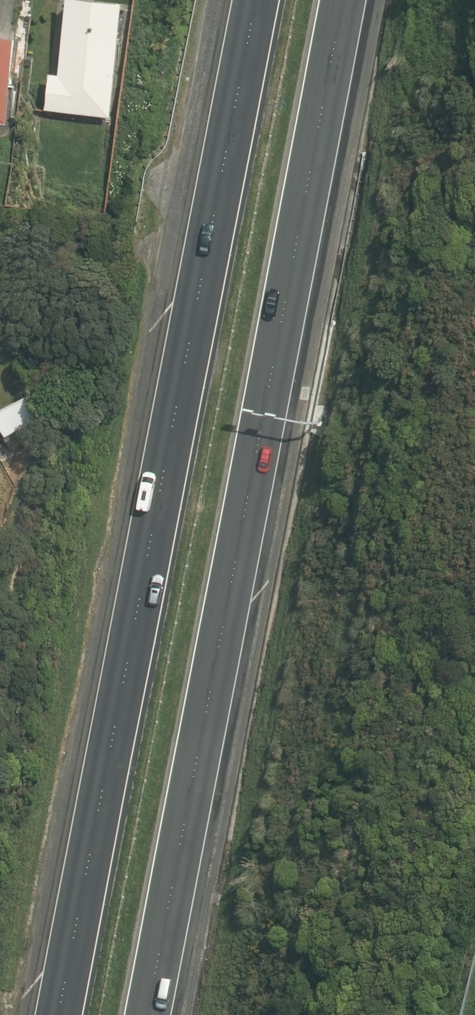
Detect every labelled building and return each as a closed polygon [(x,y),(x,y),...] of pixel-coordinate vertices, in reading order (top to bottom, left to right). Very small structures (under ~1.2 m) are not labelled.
[(130,0),(73,0),(63,74),(52,72),(47,108),(114,118),(130,0)] [(19,33),(0,31),(0,123),(7,124),(19,33)]
